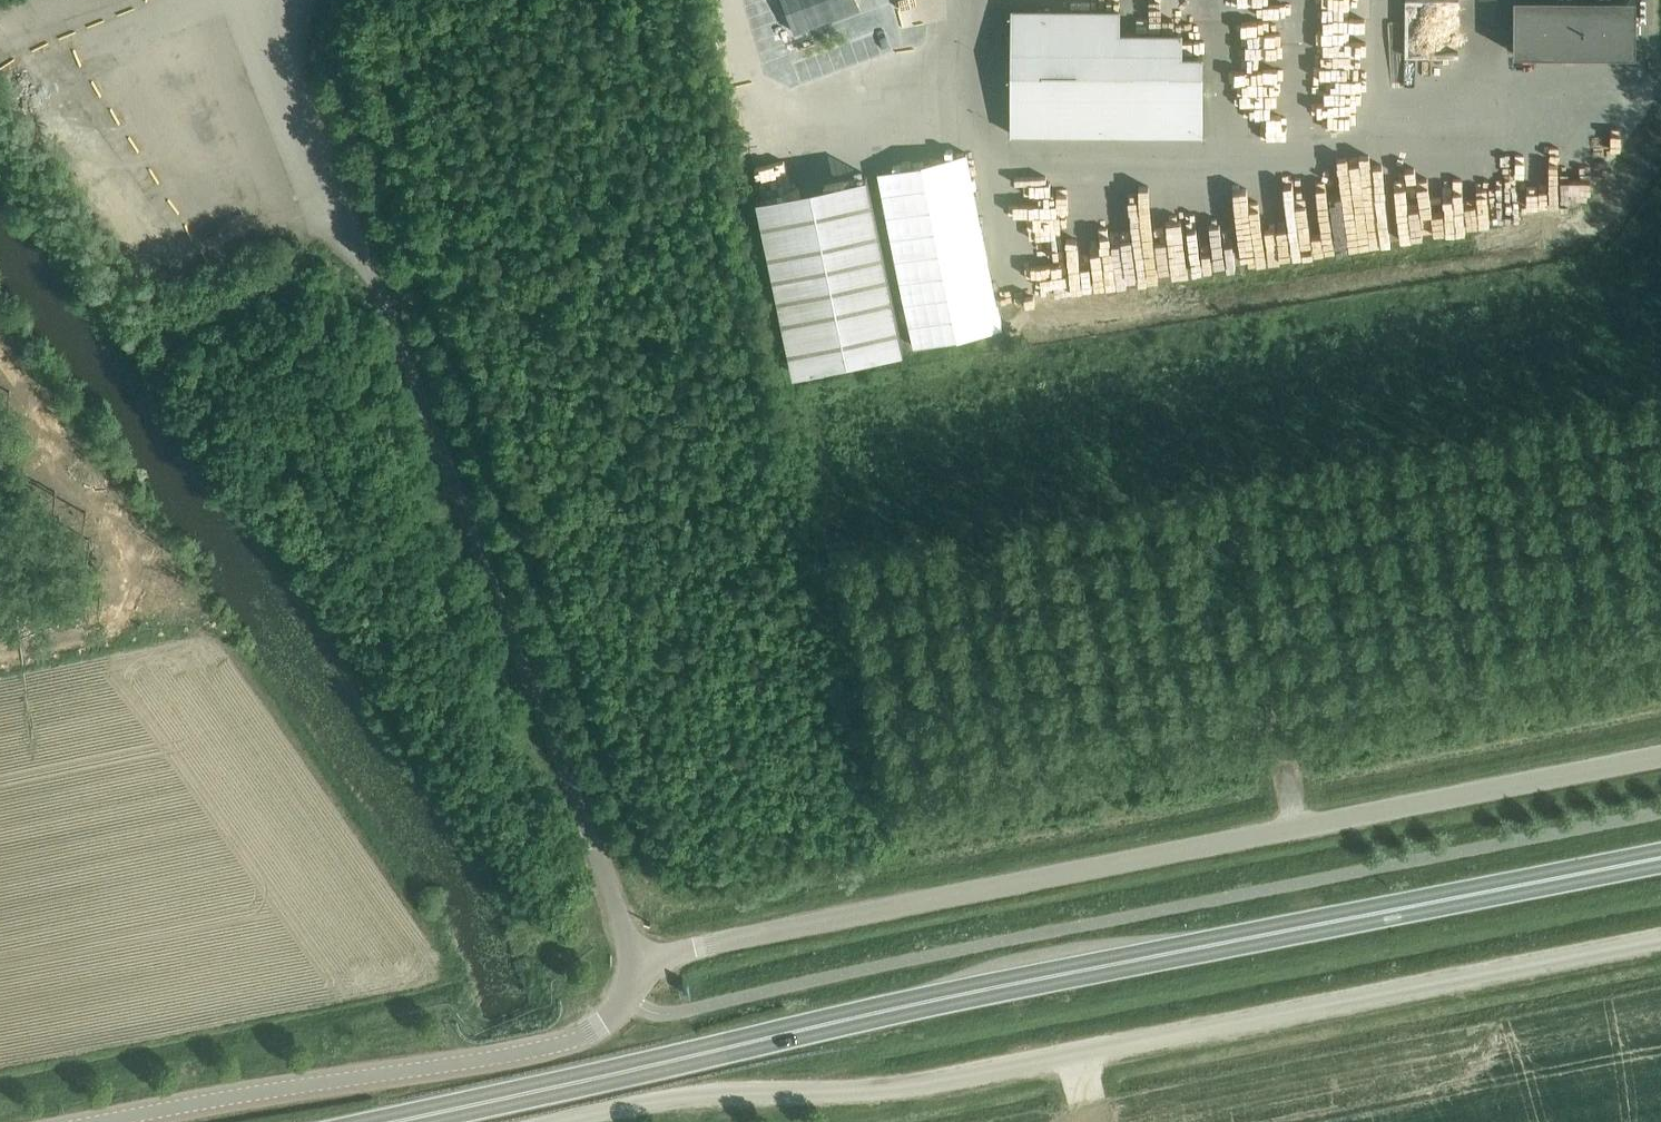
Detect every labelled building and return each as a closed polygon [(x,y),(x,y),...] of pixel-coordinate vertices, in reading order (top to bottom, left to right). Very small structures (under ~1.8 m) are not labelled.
[(795,31),(860,7),(858,0),(783,0),(795,31)] [(1224,11),(1259,11),(1259,0),(1224,0),(1224,11)] [(1284,12),(1325,11),(1325,0),(1283,0),(1284,12)] [(1550,57),(1660,57),(1660,0),(1550,0),(1550,57)] [(1412,7),(1413,29),(1431,29),(1430,6),(1412,7)] [(1012,134),(1205,135),(1205,55),(1184,55),(1184,31),(1122,30),(1122,7),(1012,7),(1012,134)] [(197,56),(204,71),(243,52),(237,37),(197,56)] [(131,68),(135,82),(156,76),(153,62),(131,68)] [(101,90),(104,99),(129,89),(120,65),(81,79),(87,95),(101,90)] [(236,92),(222,99),(233,120),(265,104),(247,69),(229,78),(236,92)] [(1256,76),(1246,111),(1261,116),(1271,80),(1256,76)] [(967,152),(880,169),(915,344),(1002,327),(967,152)] [(869,166),(758,190),(795,365),(906,342),(869,166)]
